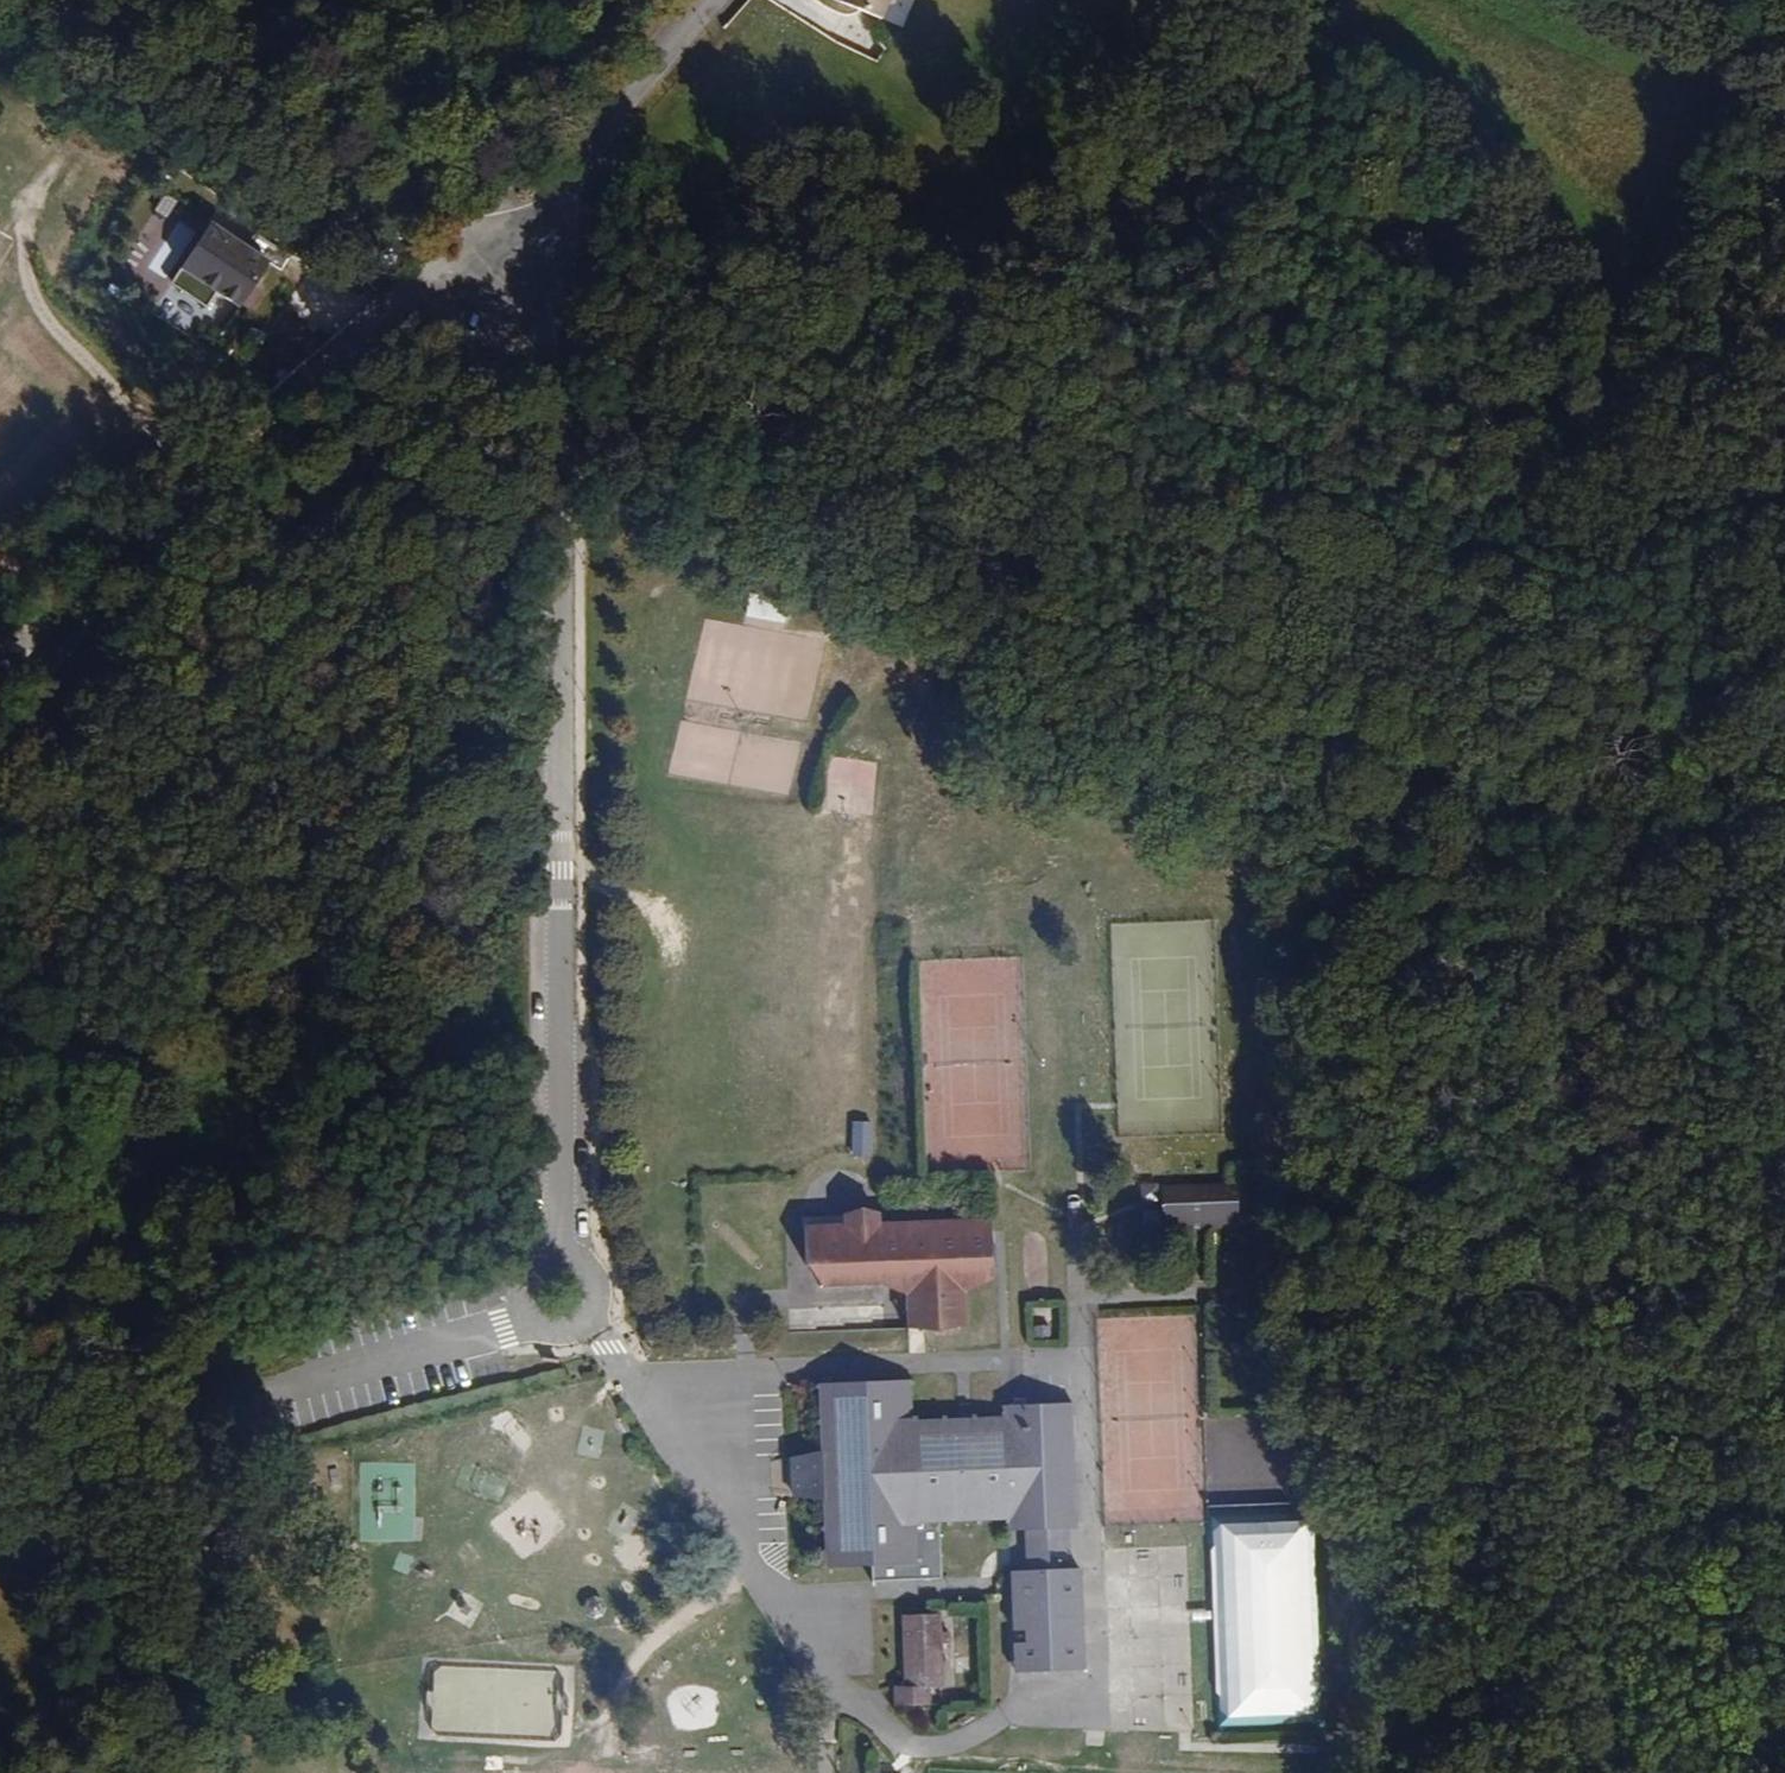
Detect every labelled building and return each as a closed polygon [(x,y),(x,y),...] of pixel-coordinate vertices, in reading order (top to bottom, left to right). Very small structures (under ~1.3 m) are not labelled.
[(902,25),(912,0),(840,0),(839,2),(902,25)] [(176,218),(151,268),(171,278),(196,229),(176,218)] [(180,270),(238,308),(268,262),(209,225),(180,270)] [(850,1120),(851,1155),(874,1155),(874,1120),(850,1120)] [(1227,1163),(1157,1159),(1155,1193),(1176,1193),(1176,1202),(1226,1203),(1227,1163)] [(855,1288),(913,1289),(914,1242),(937,1242),(937,1229),(942,1229),(943,1197),(937,1197),(937,1184),(830,1182),(758,1180),(757,1220),(771,1220),(770,1239),(856,1240),(855,1288)] [(760,1414),(756,1455),(757,1523),(796,1526),(796,1543),(867,1544),(866,1481),(952,1486),(954,1500),(1024,1499),(1031,1373),(955,1372),(955,1385),(856,1380),(857,1340),(763,1339),(760,1414)] [(598,1459),(606,1431),(583,1425),(575,1453),(598,1459)] [(628,1542),(642,1512),(621,1502),(607,1531),(628,1542)] [(1280,1513),(1175,1510),(1169,1720),(1274,1723),(1280,1513)] [(1028,1568),(1024,1530),(1008,1532),(1013,1570),(1028,1568)] [(1017,1577),(1018,1674),(1088,1673),(1088,1577),(1017,1577)] [(896,1707),(932,1706),(932,1688),(947,1688),(945,1613),(903,1614),(905,1687),(895,1687),(896,1707)]
